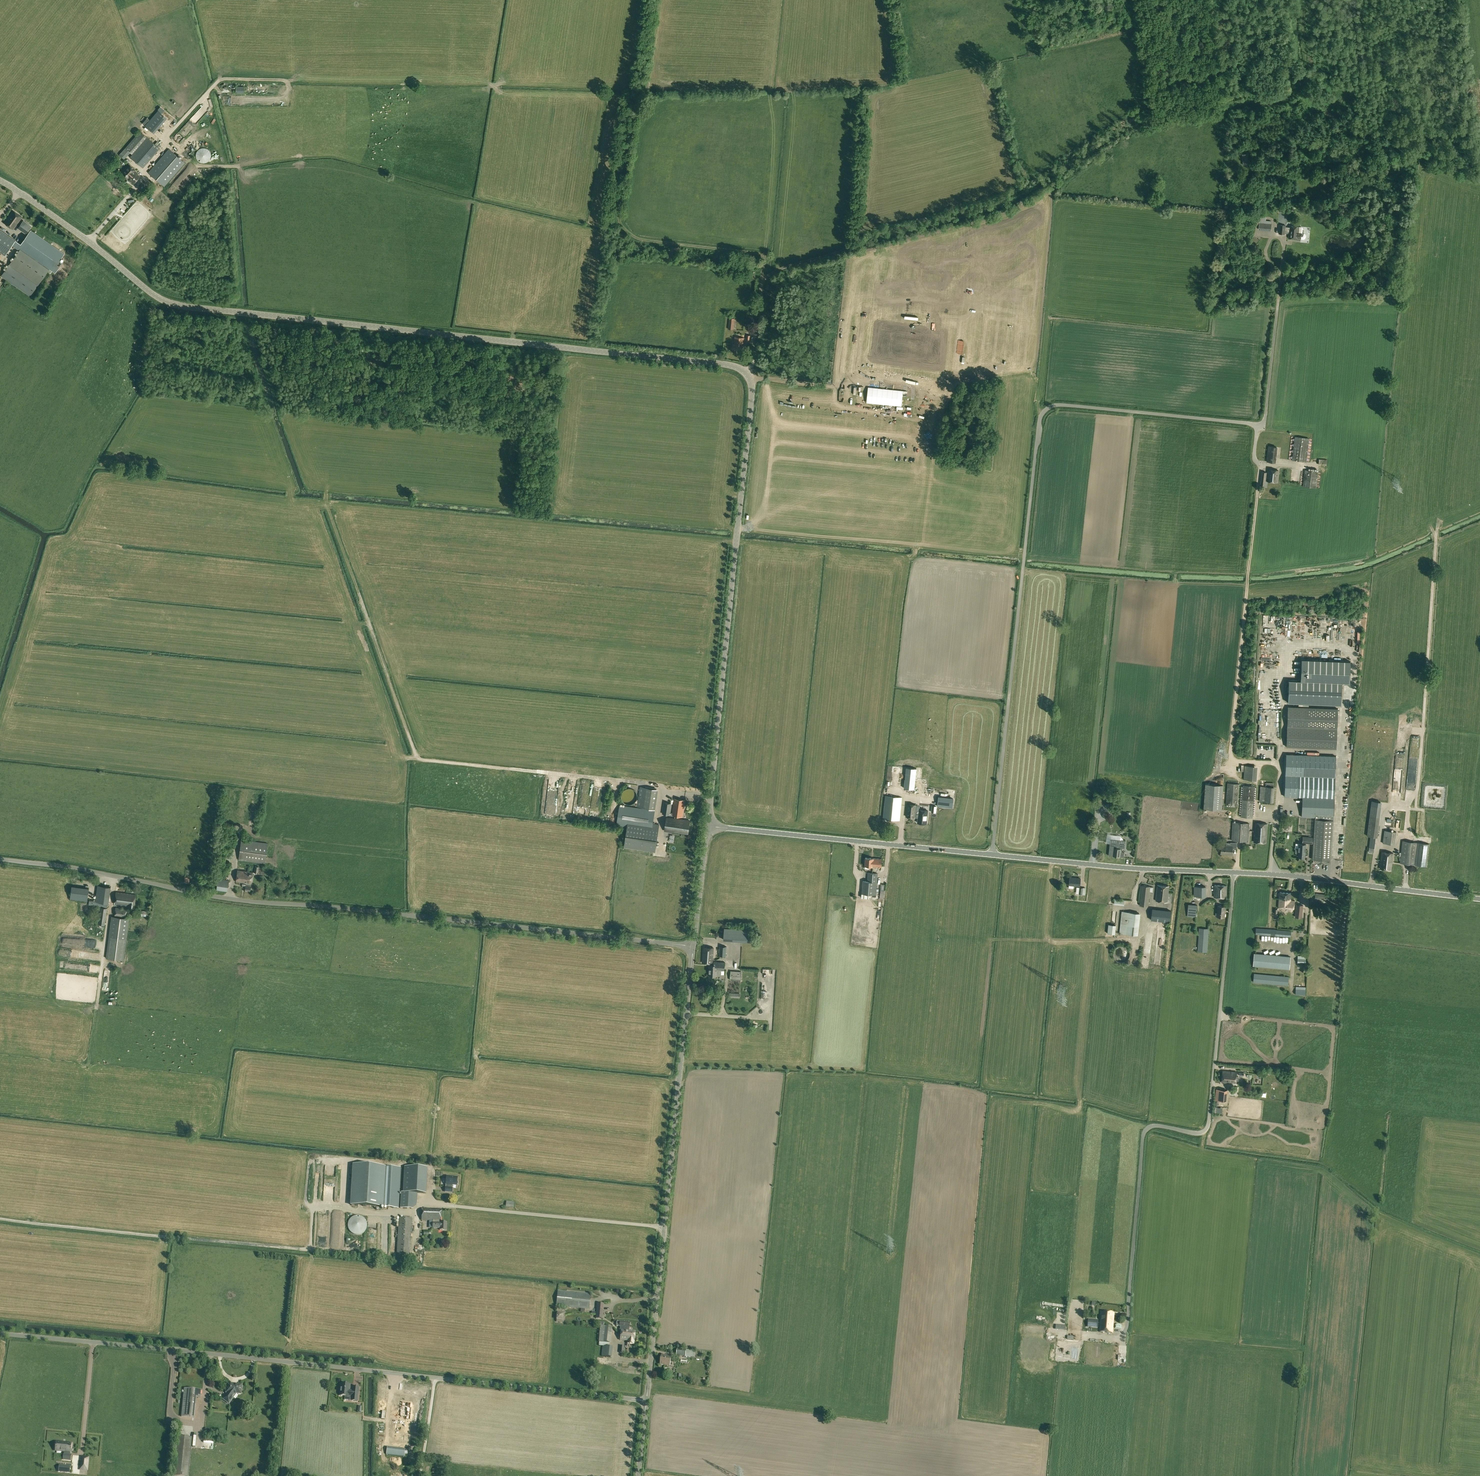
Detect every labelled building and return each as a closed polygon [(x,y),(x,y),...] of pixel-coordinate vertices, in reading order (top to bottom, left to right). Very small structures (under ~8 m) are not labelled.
[(191,118),(194,122),(206,110),(203,107),(191,118)] [(147,128),(155,135),(166,123),(158,116),(147,128)] [(130,152),(133,154),(148,137),(141,131),(125,148),(130,152)] [(130,157),(143,168),(160,148),(148,137),(133,154),(130,157)] [(196,156),(196,158),(197,159),(198,161),(199,162),(201,163),(203,163),(204,163),(206,162),(208,162),(209,161),(210,159),(211,158),(211,156),(211,154),(210,152),(209,151),(208,150),(207,149),(205,148),(203,148),(202,148),(200,149),(199,150),(197,151),(197,153),(196,154),(196,156)] [(148,172),(164,187),(185,163),(169,149),(148,172)] [(122,175),(127,179),(128,178),(134,184),(140,177),(137,175),(138,174),(134,171),(135,170),(130,165),(122,175)] [(4,222),(13,229),(22,217),(13,210),(4,222)] [(23,221),(18,228),(27,234),(32,227),(23,221)] [(1286,225),(1280,225),(1279,228),(1279,234),(1285,234),(1285,233),(1289,233),(1288,238),(1301,239),(1304,239),(1306,238),(1306,235),(1304,233),(1301,233),(1299,233),(1299,227),(1289,226),(1289,227),(1285,227),(1286,225)] [(5,255),(12,245),(14,247),(13,248),(14,249),(15,247),(19,251),(1,276),(30,296),(49,269),(55,273),(62,263),(59,261),(64,254),(31,230),(21,244),(0,230),(0,252),(5,255)] [(733,348),(744,349),(744,345),(743,345),(744,338),(735,337),(734,344),(733,344),(733,348)] [(1293,436),(1291,460),(1306,462),(1309,438),(1293,436)] [(1268,446),(1267,462),(1276,463),(1278,447),(1268,446)] [(1277,482),(1278,470),(1269,469),(1267,481),(1277,482)] [(1303,486),(1316,488),(1318,472),(1305,470),(1303,486)] [(1296,631),(1296,620),(1288,620),(1288,631),(1296,631)] [(1301,659),(1300,681),(1289,680),(1288,703),(1341,705),(1342,683),(1349,684),(1350,661),(1301,659)] [(1288,707),(1287,727),(1337,729),(1338,709),(1288,707)] [(1337,729),(1287,727),(1286,747),(1337,749),(1337,729)] [(1315,814),(1334,815),(1336,756),(1286,754),(1284,796),(1302,797),(1301,817),(1315,817),(1315,814)] [(1253,780),(1254,766),(1245,766),(1244,779),(1253,780)] [(906,767),(904,788),(914,789),(916,768),(906,767)] [(549,782),(545,812),(551,813),(555,783),(549,782)] [(1226,805),(1236,805),(1238,784),(1228,783),(1226,805)] [(1204,808),(1221,810),(1223,785),(1206,784),(1204,808)] [(1243,785),(1241,817),(1252,818),(1255,786),(1243,785)] [(1274,787),(1266,786),(1261,786),(1260,801),(1274,803),(1275,787),(1274,787)] [(627,789),(625,789),(624,791),(622,792),(622,794),(621,795),(621,797),(622,799),(623,801),(624,802),(625,803),(627,804),(629,804),(630,804),(632,804),(634,803),(635,802),(636,801),(637,799),(637,797),(637,795),(637,794),(636,792),(635,790),(634,789),(632,789),(630,788),(628,788),(627,789)] [(644,808),(655,810),(658,791),(647,789),(644,808)] [(1107,804),(1108,795),(1098,793),(1097,803),(1107,804)] [(886,796),(883,818),(899,820),(902,797),(886,796)] [(954,798),(939,797),(938,807),(953,808),(954,798)] [(671,812),(672,804),(664,802),(662,814),(683,817),(685,800),(674,798),(672,813),(671,812)] [(907,804),(906,816),(915,817),(918,818),(918,823),(926,824),(928,810),(919,809),(919,810),(916,809),(916,805),(907,804)] [(616,825),(627,827),(652,831),(653,823),(655,810),(619,805),(616,825)] [(1366,835),(1376,836),(1378,815),(1368,814),(1366,835)] [(688,834),(690,821),(667,817),(665,830),(688,834)] [(1331,860),(1333,820),(1315,819),(1313,859),(1331,860)] [(1233,822),(1232,841),(1248,842),(1250,823),(1233,822)] [(652,831),(627,827),(624,847),(655,852),(659,824),(653,823),(652,831)] [(1255,823),(1254,842),(1266,843),(1267,824),(1255,823)] [(1384,830),(1383,843),(1395,845),(1396,832),(1384,830)] [(1368,849),(1374,850),(1376,837),(1370,836),(1368,849)] [(1122,852),(1122,848),(1125,848),(1126,840),(1111,839),(1109,855),(1124,857),(1124,852),(1122,852)] [(268,843),(241,840),(240,851),(239,860),(240,860),(265,864),(268,843)] [(1426,866),(1429,844),(1402,841),(1400,863),(1426,866)] [(1231,842),(1231,843),(1231,846),(1226,846),(1221,845),(1221,853),(1232,854),(1233,848),(1237,849),(1237,843),(1231,842)] [(1305,843),(1302,843),(1299,843),(1298,848),(1296,848),(1295,849),(1295,852),(1296,853),(1298,854),(1298,856),(1305,857),(1306,846),(1305,846),(1305,843)] [(1380,868),(1391,870),(1393,853),(1382,852),(1380,868)] [(865,858),(865,866),(881,867),(882,859),(865,858)] [(265,874),(266,870),(259,869),(259,867),(255,866),(254,873),(265,874)] [(237,870),(236,882),(243,883),(243,885),(244,885),(243,887),(246,887),(245,890),(250,891),(253,872),(237,870)] [(862,894),(876,895),(877,882),(878,873),(868,873),(868,881),(863,881),(862,894)] [(1069,885),(1080,886),(1081,879),(1070,877),(1069,885)] [(216,890),(227,892),(229,880),(218,878),(216,890)] [(101,907),(98,924),(105,925),(107,908),(110,887),(98,885),(97,890),(96,900),(89,900),(89,905),(101,907)] [(1151,886),(1142,885),(1139,905),(1148,906),(1151,886)] [(1169,886),(1158,885),(1156,900),(1167,902),(1169,886)] [(1214,897),(1226,897),(1226,886),(1215,885),(1214,897)] [(87,901),(89,888),(72,886),(70,899),(87,901)] [(1206,897),(1206,887),(1194,886),(1194,897),(1206,897)] [(128,906),(128,907),(134,908),(136,895),(116,892),(115,904),(128,906)] [(1291,899),(1279,898),(1278,908),(1294,909),(1294,901),(1291,900),(1291,899)] [(1187,917),(1197,917),(1197,905),(1188,904),(1187,917)] [(1226,906),(1218,906),(1216,917),(1225,917),(1226,906)] [(116,908),(115,916),(126,917),(127,909),(116,908)] [(1151,920),(1170,922),(1171,911),(1152,908),(1151,920)] [(1141,913),(1122,911),(1119,933),(1138,935),(1141,913)] [(129,918),(112,916),(106,958),(124,960),(129,918)] [(724,940),(733,941),(733,928),(724,928),(724,940)] [(751,929),(733,928),(733,941),(750,942),(751,929)] [(1291,937),(1291,931),(1256,928),(1256,934),(1291,937)] [(1209,935),(1199,934),(1197,952),(1208,952),(1209,935)] [(1118,947),(1116,948),(1115,949),(1114,951),(1114,952),(1113,954),(1114,956),(1114,958),(1115,959),(1117,961),(1118,962),(1120,962),(1122,962),(1123,962),(1125,962),(1127,961),(1128,960),(1129,958),(1130,957),(1130,955),(1130,953),(1130,951),(1129,950),(1128,948),(1126,947),(1125,946),(1123,946),(1121,946),(1119,946),(1118,947)] [(703,963),(711,963),(713,963),(714,947),(704,947),(703,963)] [(1255,953),(1253,966),(1278,968),(1286,969),(1290,969),(1291,956),(1255,953)] [(713,963),(711,963),(710,964),(710,975),(710,976),(711,977),(713,977),(715,976),(717,976),(717,975),(721,975),(722,970),(725,970),(725,962),(714,961),(714,963),(713,963)] [(742,972),(731,971),(731,980),(741,980),(742,972)] [(1254,973),(1253,982),(1288,985),(1289,977),(1254,973)] [(1305,995),(1306,987),(1296,987),(1295,995),(1305,995)] [(1222,1082),(1236,1083),(1236,1081),(1238,1081),(1238,1077),(1236,1076),(1237,1072),(1223,1071),(1222,1082)] [(1226,1090),(1216,1089),(1215,1101),(1226,1101),(1226,1090)] [(378,1207),(380,1166),(352,1165),(350,1206),(378,1207)] [(401,1167),(380,1166),(378,1207),(399,1208),(401,1167)] [(402,1168),(400,1208),(413,1209),(416,1207),(417,1202),(418,1191),(426,1191),(427,1170),(402,1168)] [(458,1184),(458,1182),(457,1181),(457,1177),(446,1176),(446,1184),(446,1187),(445,1187),(445,1189),(445,1192),(452,1192),(452,1188),(450,1188),(451,1185),(457,1185),(457,1184),(458,1184)] [(422,1220),(433,1221),(432,1228),(440,1229),(440,1230),(446,1230),(446,1223),(441,1222),(441,1209),(422,1209),(422,1220)] [(360,1216),(359,1216),(357,1216),(355,1216),(353,1217),(351,1218),(350,1219),(349,1221),(348,1223),(348,1225),(348,1227),(349,1228),(349,1230),(351,1232),(352,1233),(354,1234),(356,1234),(357,1235),(359,1235),(361,1234),(363,1233),(364,1232),(366,1230),(366,1229),(367,1227),(367,1225),(367,1223),(366,1221),(365,1219),(364,1218),(362,1217),(360,1216)] [(399,1218),(396,1263),(410,1263),(412,1219),(399,1218)] [(589,1309),(591,1294),(558,1291),(556,1306),(581,1308),(585,1309),(589,1309)] [(1101,1312),(1100,1332),(1112,1333),(1114,1313),(1101,1312)] [(1097,1328),(1098,1320),(1089,1319),(1088,1327),(1097,1328)] [(620,1330),(621,1330),(629,1331),(630,1323),(617,1322),(616,1322),(616,1326),(617,1326),(620,1327),(620,1330)] [(599,1342),(609,1343),(610,1343),(612,1327),(600,1326),(599,1342)] [(621,1330),(620,1340),(628,1341),(628,1344),(634,1344),(635,1331),(629,1331),(621,1330)] [(1117,1362),(1118,1341),(1072,1339),(1072,1335),(1066,1335),(1066,1337),(1022,1335),(1021,1358),(1117,1362)] [(613,1347),(609,1347),(602,1346),(601,1356),(612,1357),(613,1347)] [(686,1357),(687,1350),(678,1349),(677,1356),(686,1357)] [(660,1364),(670,1366),(671,1357),(662,1355),(660,1364)] [(352,1392),(349,1391),(350,1385),(348,1385),(348,1383),(343,1383),(343,1384),(341,1384),(340,1396),(349,1397),(349,1396),(352,1396),(351,1401),(357,1401),(358,1392),(352,1391),(352,1392)] [(238,1394),(240,1394),(241,1393),(242,1391),(241,1391),(242,1385),(227,1384),(226,1392),(228,1393),(223,1399),(229,1404),(233,1398),(232,1397),(234,1393),(238,1394)] [(419,1390),(419,1386),(408,1385),(408,1388),(403,1387),(403,1397),(407,1397),(406,1402),(413,1402),(414,1390),(419,1390)] [(201,1390),(184,1388),(182,1416),(194,1418),(196,1397),(200,1397),(201,1390)] [(376,1415),(384,1416),(386,1401),(377,1400),(376,1415)] [(401,1412),(400,1417),(406,1418),(406,1420),(410,1421),(412,1408),(410,1408),(411,1404),(402,1403),(402,1408),(401,1408),(400,1412),(401,1412)] [(384,1420),(375,1420),(375,1436),(384,1436),(384,1420)] [(414,1443),(416,1429),(391,1427),(390,1441),(414,1443)] [(67,1443),(56,1442),(55,1451),(56,1451),(56,1449),(62,1449),(62,1451),(64,1452),(64,1455),(64,1454),(63,1459),(71,1460),(71,1455),(70,1455),(70,1452),(71,1444),(67,1443)] [(405,1449),(387,1447),(386,1454),(404,1456),(405,1449)] [(80,1466),(80,1469),(87,1470),(89,1457),(81,1456),(81,1460),(82,1460),(81,1466),(80,1466)]
